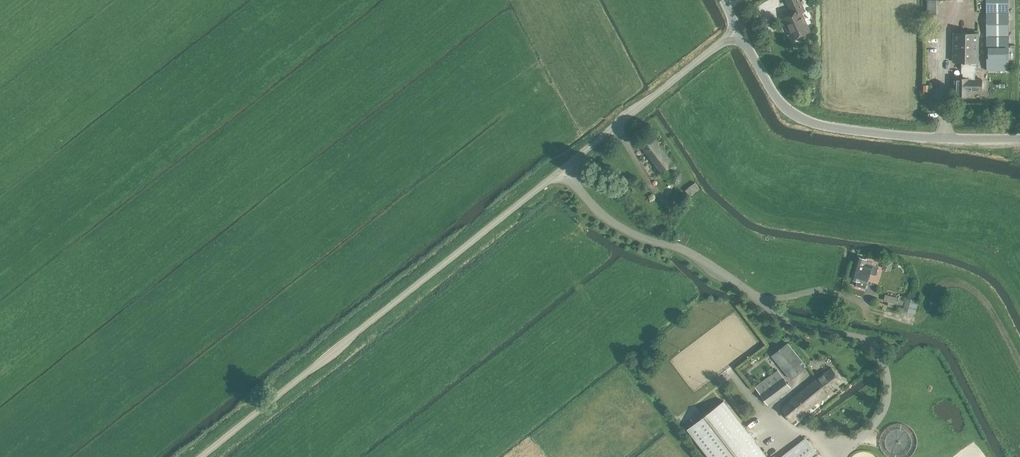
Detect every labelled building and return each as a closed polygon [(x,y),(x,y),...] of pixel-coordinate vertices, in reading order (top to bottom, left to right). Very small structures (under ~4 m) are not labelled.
[(784,18),(787,26),(788,25),(790,30),(794,39),(810,32),(801,13),(805,11),(800,0),(787,0),(793,14),(784,18)] [(1009,51),(1009,0),(987,0),(988,69),(1009,69),(1009,51)] [(956,79),(956,96),(970,96),(970,91),(982,91),(982,80),(975,80),(975,74),(977,74),(977,63),(978,63),(978,34),(954,33),(954,62),(962,62),(962,74),(963,74),(963,79),(956,79)] [(662,174),(675,164),(653,135),(640,145),(662,174)] [(677,185),(682,182),(681,174),(675,172),(669,176),(670,182),(677,185)] [(691,197),(700,189),(696,183),(686,191),(691,197)] [(876,275),(878,267),(866,263),(867,259),(859,257),(852,279),(858,281),(857,286),(866,288),(868,283),(871,274),(876,275)] [(904,306),(906,297),(900,295),(899,298),(889,296),(888,302),(898,304),(904,306)] [(792,379),(807,367),(788,343),(773,356),(792,379)] [(793,422),(832,391),(844,382),(832,368),(781,408),(793,422)] [(769,405),(791,388),(779,371),(756,387),(769,405)] [(709,456),(768,456),(724,401),(688,429),(709,456)] [(808,440),(785,456),(821,456),(808,440)]
